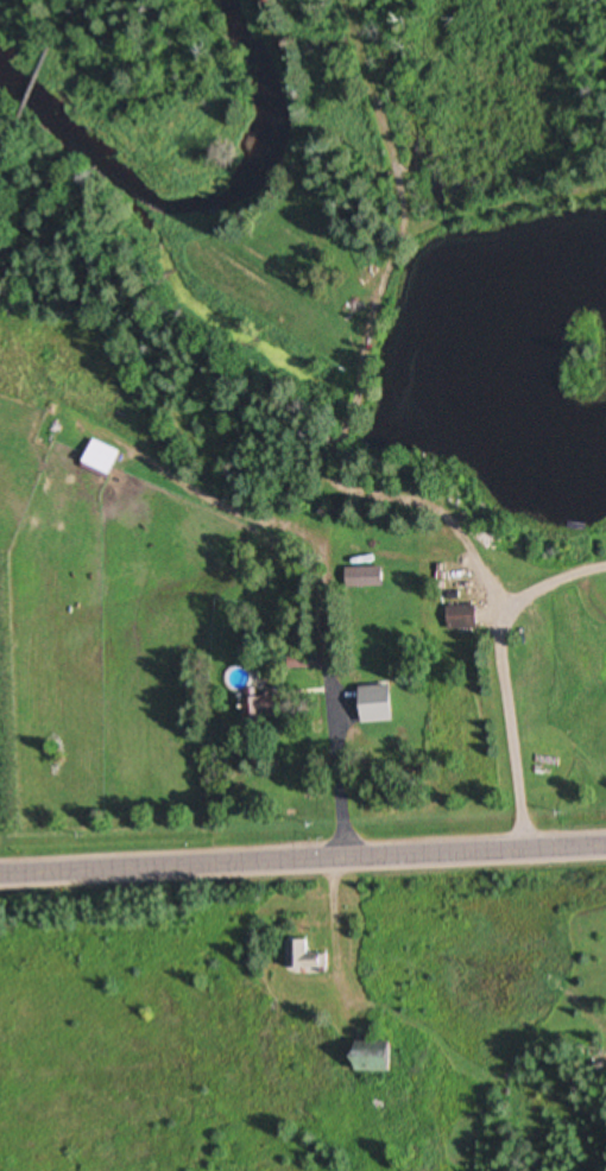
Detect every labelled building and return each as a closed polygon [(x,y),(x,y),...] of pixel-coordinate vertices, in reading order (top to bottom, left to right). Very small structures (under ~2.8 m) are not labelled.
[(89,466),(117,479),(129,455),(101,442),(89,466)] [(349,570),(349,591),(389,591),(389,570),(349,570)] [(483,631),(483,608),(453,608),(453,631),(483,631)] [(402,689),(368,689),(368,725),(402,725),(402,689)] [(248,701),(248,733),(286,733),(286,701),(248,701)] [(292,940),(292,968),(332,968),(332,956),(315,956),(315,940),(292,940)] [(370,1072),(408,1072),(408,1049),(370,1049),(370,1072)]
